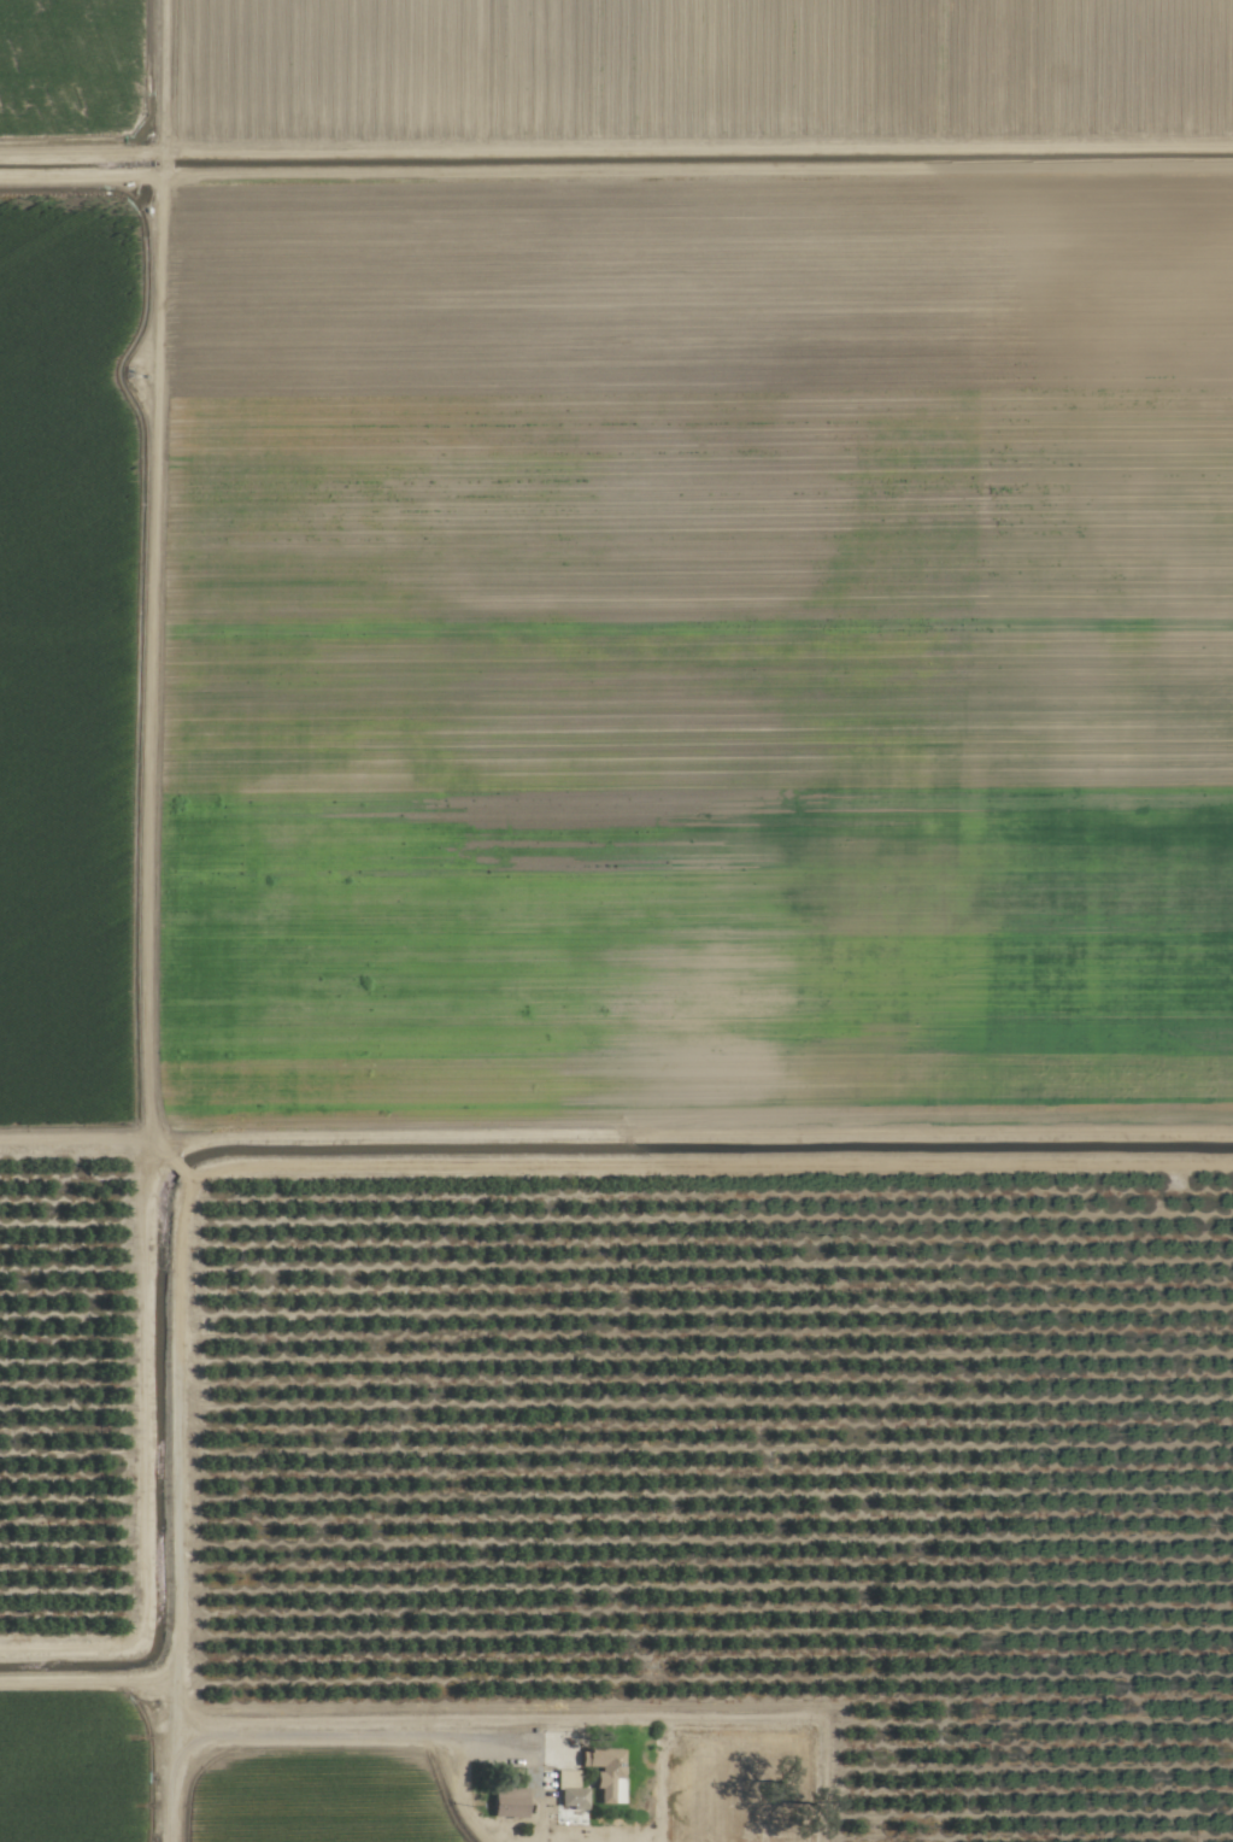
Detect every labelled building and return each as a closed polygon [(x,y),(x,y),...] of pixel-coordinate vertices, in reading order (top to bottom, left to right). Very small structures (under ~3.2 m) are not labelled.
[(621,1749),(580,1748),(580,1766),(594,1767),(593,1802),(620,1803),(621,1749)] [(575,1787),(575,1770),(556,1769),(555,1806),(584,1807),(584,1787),(575,1787)] [(523,1816),(524,1788),(491,1787),(490,1815),(523,1816)]
